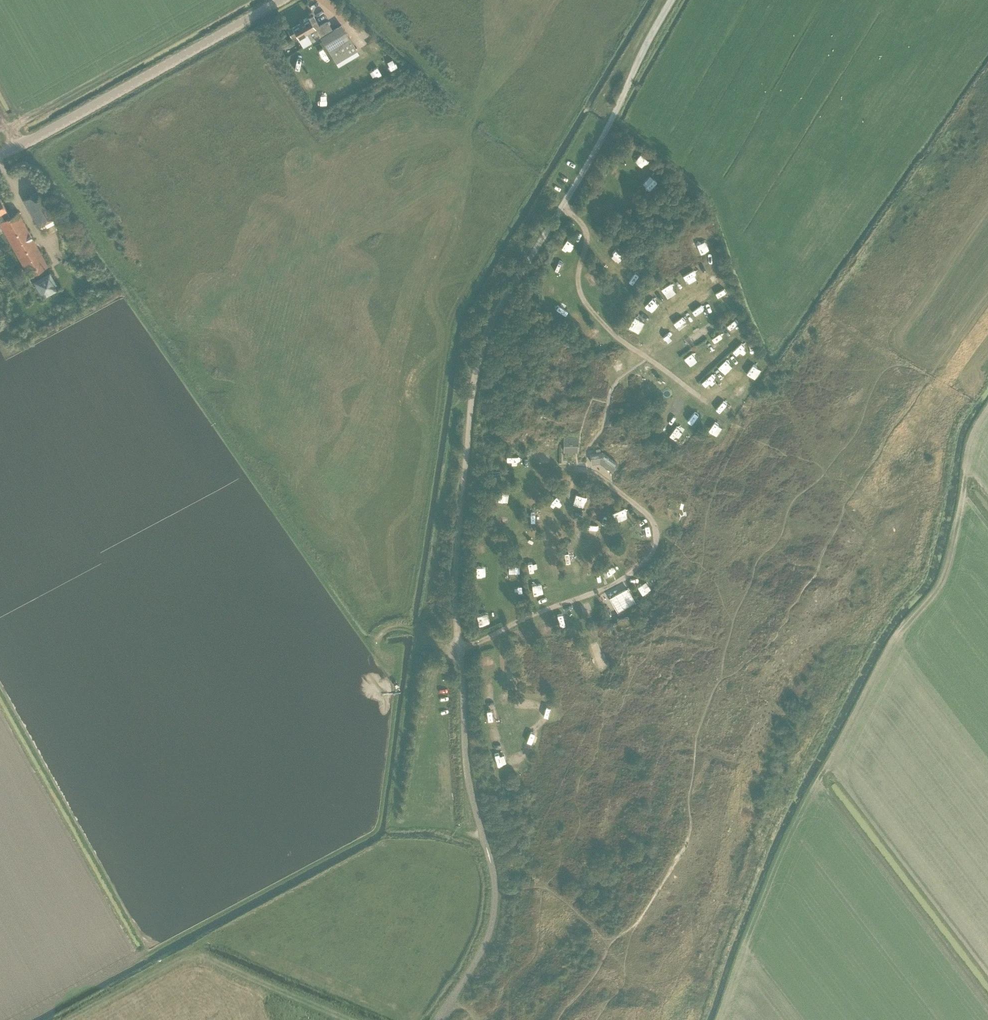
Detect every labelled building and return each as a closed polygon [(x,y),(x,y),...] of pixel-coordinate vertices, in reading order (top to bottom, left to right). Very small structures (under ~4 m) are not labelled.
[(310,19),(288,32),(292,38),(297,35),(304,47),(312,43),(307,34),(313,31),(315,36),(318,34),(337,63),(358,51),(341,24),(333,29),(328,21),(319,26),(314,17),(310,19)] [(41,229),(48,226),(64,216),(47,185),(23,199),(41,229)] [(29,276),(48,266),(18,211),(10,215),(7,209),(0,198),(0,222),(29,276)] [(42,298),(59,288),(50,271),(33,281),(42,298)] [(564,437),(564,452),(578,452),(578,438),(564,437)] [(592,464),(600,463),(612,472),(618,464),(602,452),(590,454),(592,464)] [(610,598),(618,613),(636,603),(627,588),(610,598)]
